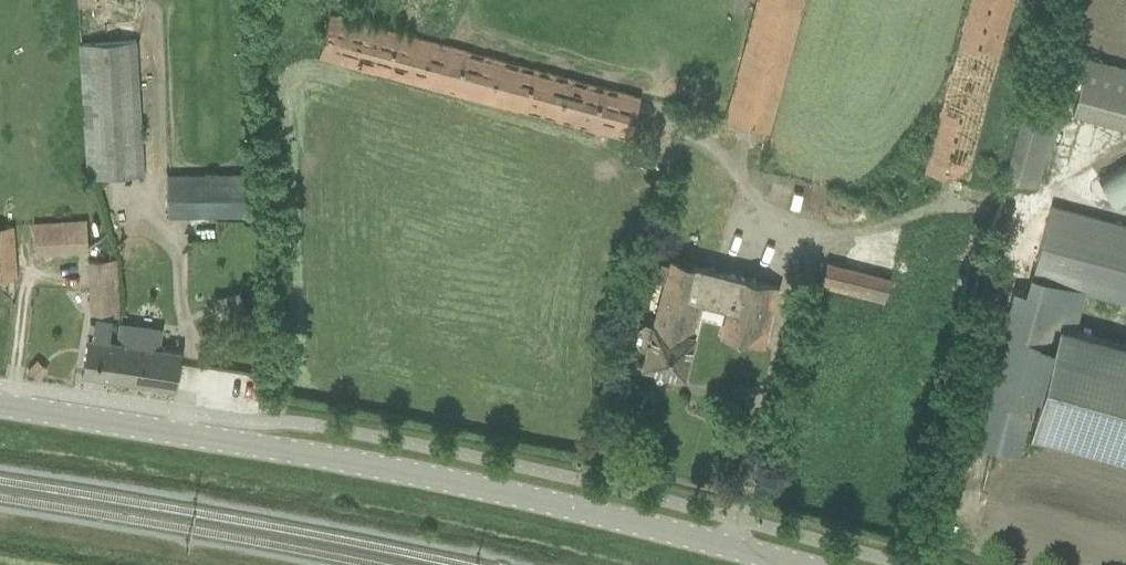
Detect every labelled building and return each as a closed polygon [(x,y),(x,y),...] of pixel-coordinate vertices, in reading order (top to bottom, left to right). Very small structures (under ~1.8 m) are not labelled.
[(925,173),(966,183),(1015,0),(971,0),(925,173)] [(331,11),(320,57),(631,139),(642,94),(331,11)] [(139,39),(94,42),(82,43),(80,42),(87,178),(146,174),(139,39)] [(1089,56),(1074,112),(1125,126),(1125,66),(1089,56)] [(1038,187),(1044,162),(1048,163),(1065,98),(1028,88),(1005,179),(1038,187)] [(1125,202),(1125,163),(1107,175),(1125,202)] [(168,172),(168,216),(246,216),(245,171),(168,172)] [(1054,206),(1044,241),(1040,258),(1035,276),(1125,301),(1125,226),(1054,206)] [(89,217),(36,220),(38,250),(90,248),(89,217)] [(15,224),(0,225),(0,279),(18,278),(15,224)] [(120,313),(116,259),(89,261),(93,314),(120,313)] [(649,347),(644,366),(684,376),(694,336),(692,336),(696,321),(698,322),(703,300),(729,307),(722,335),(765,346),(779,286),(671,259),(669,267),(660,265),(656,279),(666,282),(654,326),(645,324),(640,327),(637,338),(640,344),(649,347)] [(823,285),(891,302),(897,275),(830,259),(823,285)] [(233,292),(238,315),(247,313),(241,290),(233,292)] [(83,373),(114,378),(120,341),(110,340),(113,322),(98,320),(95,338),(90,337),(83,373)] [(120,341),(114,378),(176,387),(183,351),(159,348),(162,330),(123,325),(120,341)] [(1061,327),(1062,325),(1061,325),(1031,433),(1032,433),(1032,431),(1125,457),(1125,345),(1061,327)] [(39,358),(30,369),(41,379),(51,369),(39,358)]
